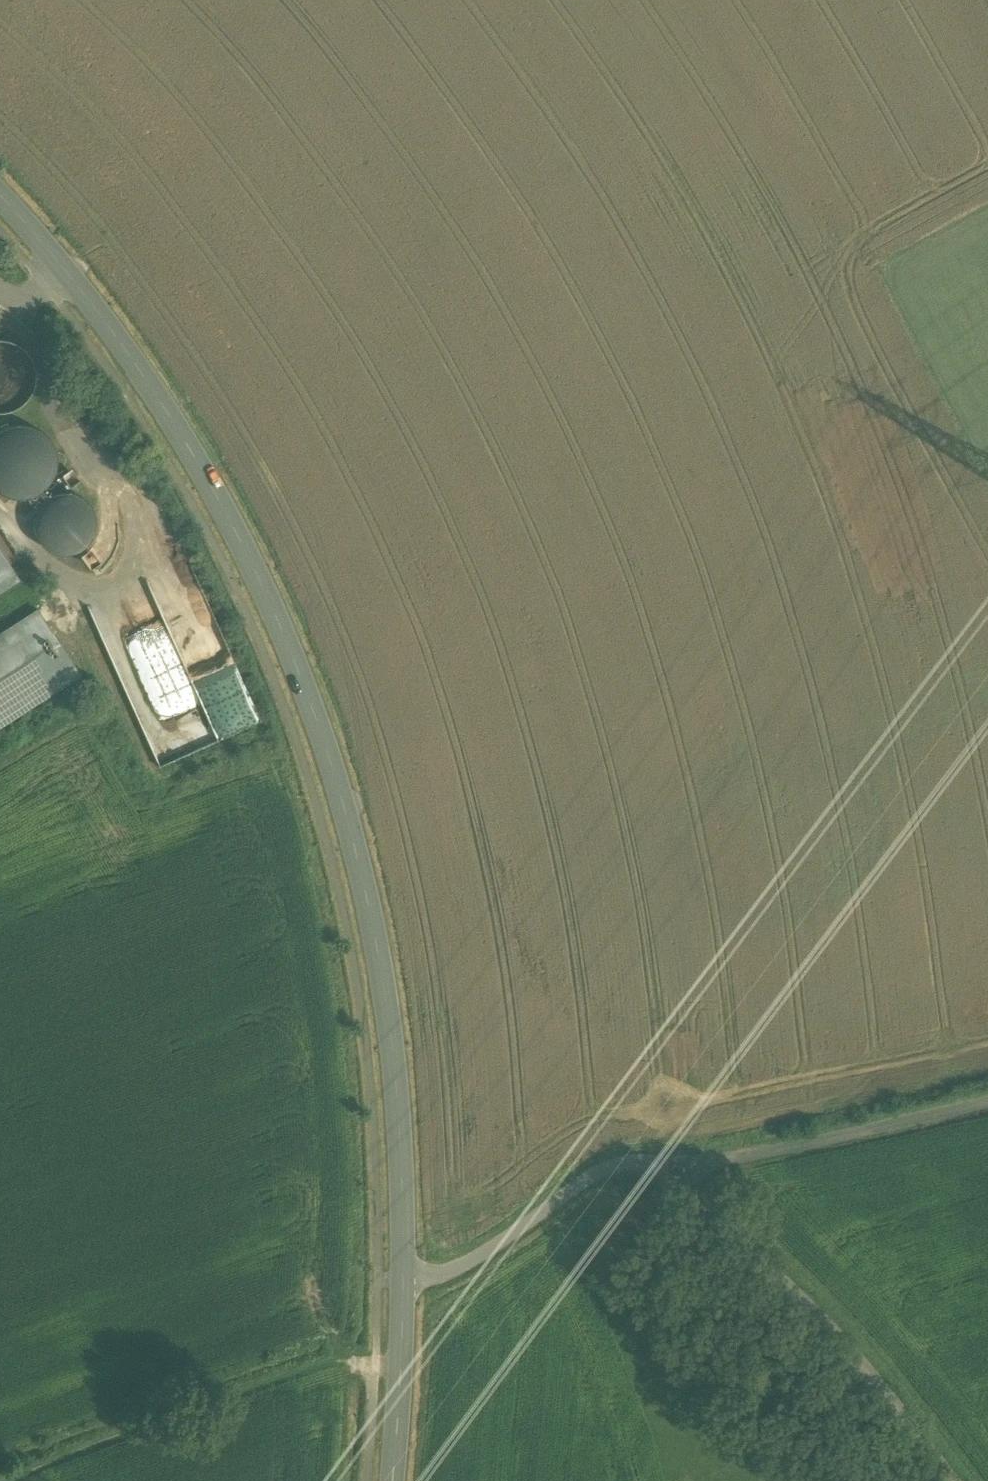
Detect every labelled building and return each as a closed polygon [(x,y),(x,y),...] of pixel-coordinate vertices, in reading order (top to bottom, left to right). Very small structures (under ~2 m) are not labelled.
[(35,390),(37,379),(37,368),(33,358),(26,349),(17,343),(6,340),(0,340),(0,413),(6,413),(18,409),(28,401),(35,390)] [(41,493),(49,486),(55,477),(58,467),(58,456),(55,446),(49,437),(41,431),(32,427),(22,425),(12,426),(3,430),(0,432),(0,491),(4,494),(16,499),(29,498),(41,493)] [(86,548),(93,539),(97,530),(98,520),(95,511),(90,503),(83,497),(74,493),(63,492),(53,495),(44,502),(38,510),(35,522),(37,534),(43,544),(52,551),(63,554),(75,553),(86,548)] [(18,581),(0,551),(0,592),(18,581)] [(0,635),(0,726),(80,675),(39,611),(0,635)] [(236,710),(216,715),(221,735),(241,730),(236,710)]
